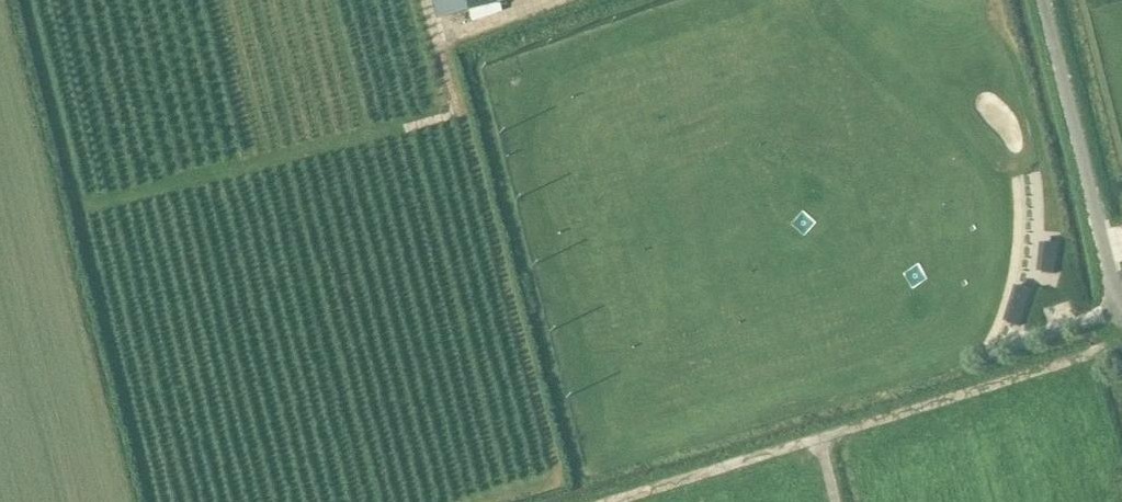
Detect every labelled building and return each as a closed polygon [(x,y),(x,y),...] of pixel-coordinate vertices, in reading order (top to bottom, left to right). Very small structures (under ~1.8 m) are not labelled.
[(436,20),(512,0),(431,0),(436,20)]
